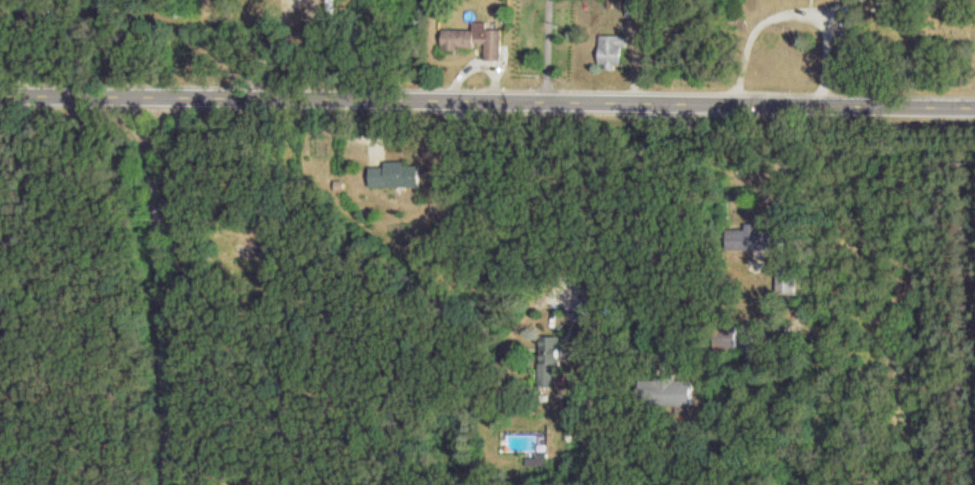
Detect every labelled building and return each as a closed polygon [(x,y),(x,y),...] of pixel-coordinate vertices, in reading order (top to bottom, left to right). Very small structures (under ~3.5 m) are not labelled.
[(502,29),(488,29),(488,21),(474,21),(474,29),(444,29),(444,47),(486,47),(486,60),(502,60),(502,29)] [(628,35),(601,35),(601,67),(623,67),(623,47),(628,47),(628,35)] [(371,163),(371,186),(421,186),(421,163),(371,163)] [(733,228),(732,251),(773,253),(774,229),(733,228)] [(778,266),(778,297),(798,297),(798,266),(778,266)] [(560,337),(543,337),(542,385),(559,386),(560,337)] [(697,405),(697,378),(642,378),(642,405),(697,405)]
